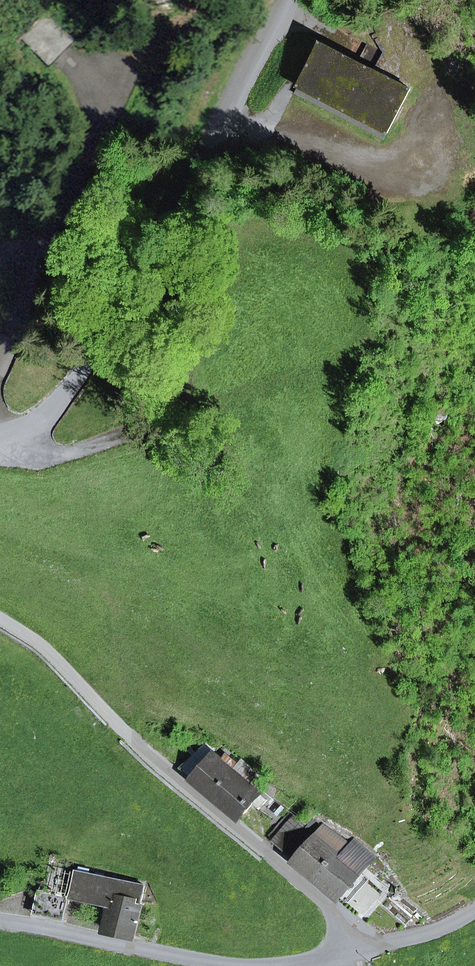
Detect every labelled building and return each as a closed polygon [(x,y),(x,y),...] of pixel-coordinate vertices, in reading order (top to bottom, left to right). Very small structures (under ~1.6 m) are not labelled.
[(298,87),(387,133),(410,89),(321,42),(298,87)] [(357,376),(356,367),(349,367),(349,377),(357,376)] [(261,808),(267,800),(253,788),(258,782),(248,773),(243,779),(233,771),(237,765),(227,756),(222,762),(213,755),(194,779),(240,817),(253,802),(261,808)] [(273,842),(285,852),(305,826),(293,816),(273,842)] [(326,843),(305,826),(285,852),(339,896),(360,871),(371,857),(355,843),(348,851),(332,837),(326,843)] [(111,907),(106,930),(134,937),(146,886),(78,871),(72,898),(111,907)] [(339,896),(348,904),(369,879),(360,871),(339,896)] [(72,898),(40,891),(35,914),(66,921),(72,898)]
